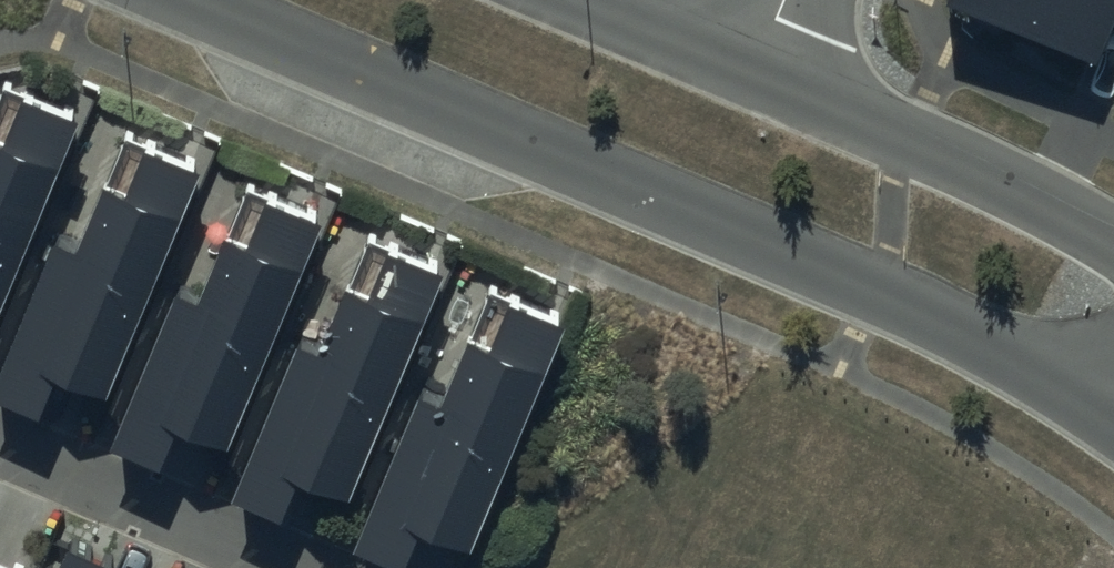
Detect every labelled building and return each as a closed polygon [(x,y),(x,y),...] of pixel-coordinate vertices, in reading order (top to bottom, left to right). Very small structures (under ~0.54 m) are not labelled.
[(949,1),(1088,59),(1104,21),(1113,25),(1113,0),(949,0),(949,1)] [(23,61),(6,104),(0,101),(0,272),(77,83),(23,61)] [(142,108),(123,154),(105,147),(79,210),(56,200),(0,336),(0,361),(41,378),(57,338),(105,358),(199,131),(142,108)] [(319,187),(262,164),(243,210),(225,202),(199,265),(176,256),(111,413),(161,434),(177,394),(225,413),(319,187)] [(445,235),(389,212),(370,258),(352,251),(326,314),(302,305),(238,462),(287,482),(304,442),(352,462),(445,235)] [(421,354),(354,510),(404,531),(420,492),(468,512),(565,287),(513,264),(496,305),(474,296),(444,364),(421,354)] [(106,566),(122,527),(72,507),(47,567),(111,567),(106,566)]
